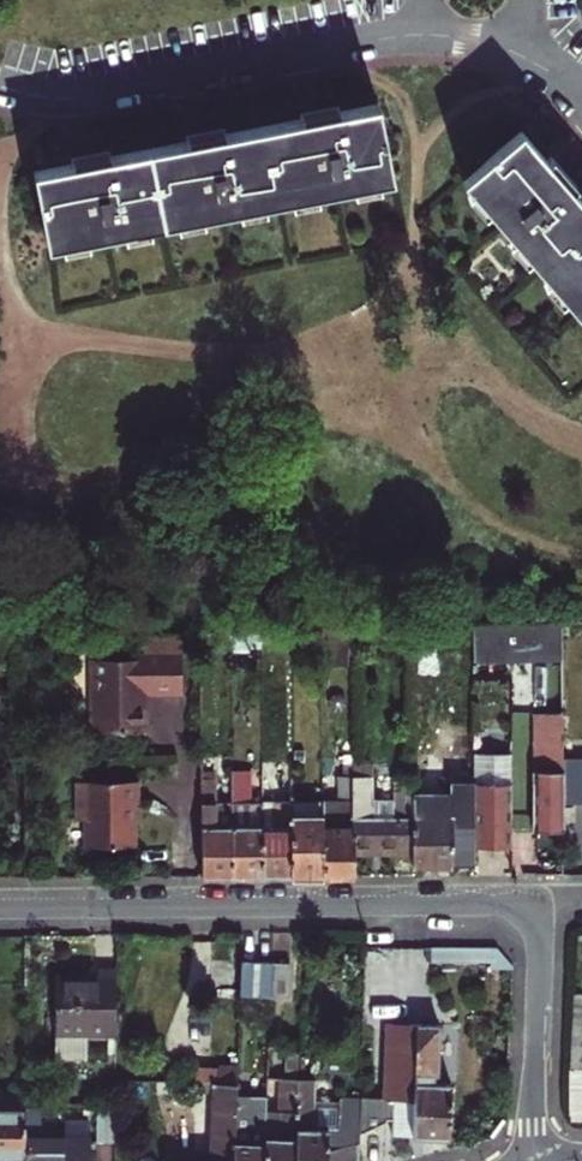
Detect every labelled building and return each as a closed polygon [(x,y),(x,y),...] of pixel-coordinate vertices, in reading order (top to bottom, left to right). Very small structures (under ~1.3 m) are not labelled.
[(48,247),(393,181),(378,105),(33,171),(48,247)] [(520,131),(462,180),(581,319),(581,203),(520,131)] [(472,638),(472,644),(562,641),(562,622),(472,625),(472,638)] [(472,625),(436,626),(436,638),(472,638),(472,625)] [(353,629),(353,642),(378,642),(378,628),(353,629)] [(145,636),(145,652),(182,652),(182,634),(145,636)] [(182,693),(182,652),(145,652),(145,659),(93,661),(93,732),(146,731),(147,693),(182,693)] [(563,770),(562,716),(535,717),(535,755),(533,759),(534,830),(563,829),(563,800),(563,770)] [(263,877),(294,877),(293,814),(293,800),(293,750),(282,750),(282,762),(262,763),(262,778),(279,778),(280,791),(282,794),(282,801),(262,802),(263,877)] [(510,755),(473,755),(473,818),(474,849),(510,848),(510,755)] [(353,776),(353,846),(398,846),(398,855),(414,855),(414,800),(413,775),(373,776),(372,764),(353,764),(353,776)] [(233,802),(233,877),(263,877),(262,802),(251,802),(251,770),(232,770),(233,802)] [(563,770),(563,800),(581,800),(581,770),(563,770)] [(353,846),(353,776),(339,776),(339,799),(322,800),(322,814),(323,877),(354,876),(354,855),(353,846)] [(216,779),(202,779),(203,877),(233,877),(233,802),(216,802),(216,779)] [(138,803),(138,781),(76,782),(75,818),(82,819),(82,845),(134,844),(133,803),(138,803)] [(293,800),(293,814),(322,814),(322,800),(293,800)] [(450,800),(414,800),(414,855),(414,863),(474,864),(474,849),(473,818),(450,817),(450,800)] [(293,814),(294,877),(323,877),(322,814),(293,814)] [(398,846),(353,846),(354,855),(398,855),(398,846)] [(432,961),(476,962),(477,948),(432,948),(432,961)] [(476,962),(491,962),(492,948),(477,948),(476,962)] [(496,948),(492,948),(491,962),(491,970),(511,970),(511,966),(496,948)] [(240,995),(271,996),(271,963),(241,962),(240,995)] [(289,963),(271,963),(271,996),(289,996),(289,963)] [(115,1034),(116,971),(98,970),(98,977),(56,977),(55,1058),(86,1059),(88,1034),(115,1034)] [(574,994),(573,1009),(581,1009),(581,994),(574,994)] [(573,1009),(570,1071),(581,1071),(581,1009),(573,1009)] [(361,1100),(360,1136),(386,1124),(386,1120),(392,1120),(392,1136),(449,1137),(451,1084),(432,1084),(432,1073),(437,1073),(439,1025),(386,1024),(383,1098),(361,1097),(361,1100)] [(299,1081),(300,1049),(287,1049),(286,1080),(282,1080),(281,1112),(280,1137),(266,1137),(265,1160),(296,1160),(299,1081)] [(237,1096),(238,1069),(219,1070),(218,1084),(215,1084),(215,1093),(213,1158),(190,1159),(190,1160),(235,1160),(237,1096)] [(581,1123),(581,1071),(570,1071),(569,1108),(573,1123),(581,1123)] [(299,1081),(296,1160),(359,1160),(360,1136),(361,1100),(314,1100),(315,1081),(299,1081)] [(215,1093),(215,1084),(202,1084),(201,1093),(215,1093)] [(237,1096),(235,1160),(265,1160),(266,1137),(267,1112),(267,1097),(237,1096)] [(24,1109),(0,1109),(0,1156),(24,1157),(24,1109)] [(40,1109),(24,1109),(24,1157),(24,1160),(89,1160),(89,1139),(63,1137),(63,1134),(40,1133),(40,1109)] [(115,1110),(97,1110),(96,1141),(114,1141),(115,1110)] [(267,1112),(266,1137),(280,1137),(281,1112),(267,1112)]
